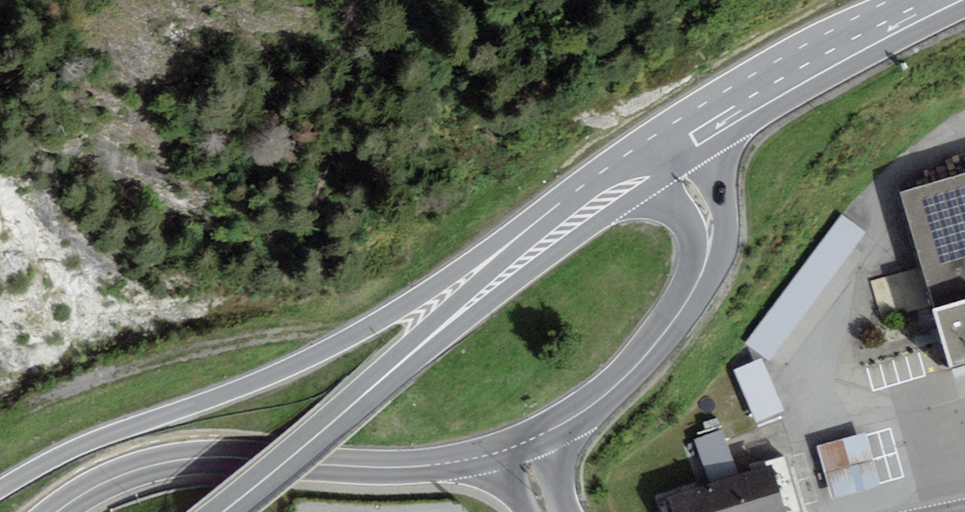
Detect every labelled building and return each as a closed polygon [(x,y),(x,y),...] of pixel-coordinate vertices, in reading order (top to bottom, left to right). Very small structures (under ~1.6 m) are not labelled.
[(899,194),(951,369),(964,365),(964,175),(899,194)] [(844,221),(749,345),(772,363),(867,239),(844,221)] [(762,364),(738,374),(758,424),(782,414),(762,364)] [(865,436),(821,449),(828,476),(873,464),(865,436)] [(667,495),(672,511),(806,511),(793,462),(667,495)]
